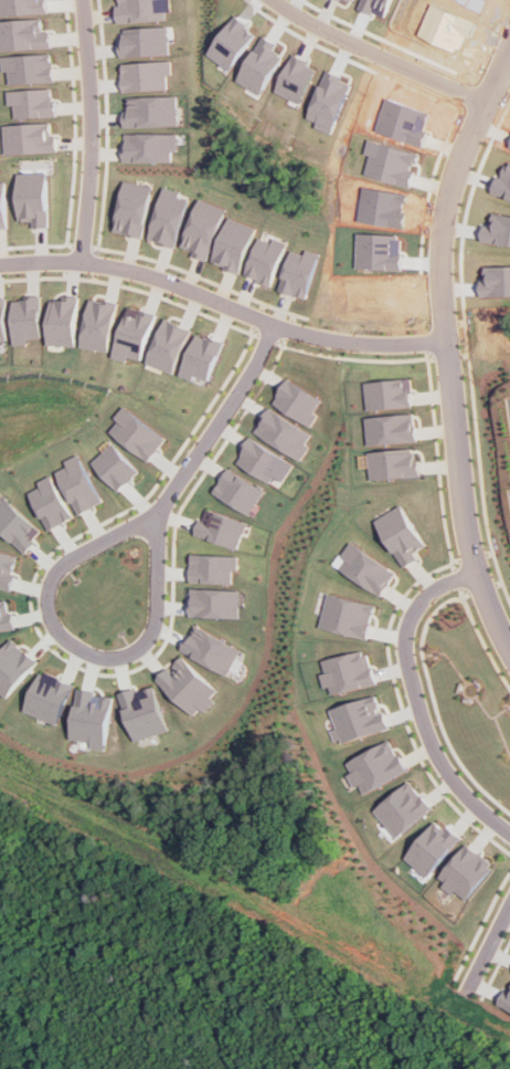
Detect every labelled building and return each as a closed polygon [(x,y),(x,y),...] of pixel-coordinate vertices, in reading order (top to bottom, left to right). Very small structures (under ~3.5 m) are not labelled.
[(44,13),(44,0),(0,0),(0,14),(44,13)] [(167,20),(165,0),(115,0),(116,22),(167,20)] [(49,48),(47,31),(40,31),(40,19),(0,20),(0,49),(49,48)] [(116,56),(166,54),(164,27),(120,28),(120,40),(116,40),(116,56)] [(4,71),(6,83),(50,82),(49,54),(0,55),(0,71),(4,71)] [(118,63),(119,92),(164,90),(163,75),(169,75),(169,60),(118,63)] [(11,117),(51,116),(50,87),(3,90),(3,105),(10,105),(11,117)] [(174,95),(121,96),(121,126),(176,125),(174,95)] [(52,134),(47,134),(46,122),(0,124),(0,154),(53,151),(52,134)] [(176,150),(176,133),(120,133),(121,161),(170,161),(170,150),(176,150)] [(44,172),(14,174),(15,221),(30,220),(30,228),(45,227),(44,172)] [(152,186),(123,180),(113,231),(142,237),(152,186)] [(174,247),(191,196),(164,187),(148,239),(174,247)] [(208,259),(227,209),(200,198),(180,248),(208,259)] [(241,273),(257,227),(230,217),(213,263),(241,273)] [(261,237),(245,274),(270,285),(288,242),(275,237),(273,242),(261,237)] [(293,250),(279,290),(307,298),(321,253),(307,249),(305,253),(293,250)] [(489,266),(490,287),(482,287),(482,296),(509,296),(509,266),(489,266)] [(42,337),(41,297),(12,298),(14,345),(29,344),(29,338),(42,337)] [(51,297),(49,344),(77,345),(78,298),(51,297)] [(83,346),(110,352),(119,303),(91,298),(83,346)] [(144,360),(157,314),(130,306),(115,357),(129,361),(130,356),(144,360)] [(176,375),(192,327),(166,318),(149,366),(176,375)] [(181,375),(206,386),(224,344),(199,333),(181,375)] [(273,402),(310,427),(318,413),(312,411),(320,399),(287,378),(273,402)] [(366,409),(413,407),(412,379),(365,381),(366,409)] [(118,417),(123,421),(115,430),(151,461),(169,439),(128,406),(118,417)] [(314,434),(268,408),(254,432),(299,459),(314,434)] [(416,441),(415,413),(366,416),(368,444),(416,441)] [(270,483),(286,459),(252,437),(236,461),(270,483)] [(124,491),(145,471),(117,443),(97,462),(124,491)] [(370,451),(371,479),(421,476),(419,458),(414,459),(414,449),(370,451)] [(82,514),(107,503),(86,453),(71,460),(73,467),(63,471),(82,514)] [(265,491),(231,468),(215,492),(249,514),(265,491)] [(43,481),(45,486),(34,492),(52,530),(77,517),(57,474),(43,481)] [(46,532),(11,497),(0,509),(0,526),(26,552),(46,532)] [(405,565),(421,556),(417,552),(428,545),(404,504),(379,520),(405,565)] [(241,548),(249,522),(208,509),(199,535),(241,548)] [(339,566),(384,596),(400,572),(355,542),(339,566)] [(22,556),(0,549),(0,586),(11,589),(22,556)] [(235,569),(241,570),(242,555),(193,553),(192,581),(234,584),(235,569)] [(241,618),(242,589),(192,588),(191,617),(241,618)] [(325,628),(372,638),(379,604),(332,594),(325,628)] [(15,628),(10,598),(0,600),(0,631),(15,628)] [(226,675),(241,649),(195,623),(181,650),(226,675)] [(40,661),(13,638),(0,653),(0,692),(7,698),(40,661)] [(378,684),(371,650),(326,659),(328,672),(326,673),(330,693),(378,684)] [(216,690),(181,657),(169,670),(167,668),(156,680),(194,716),(212,699),(209,696),(216,690)] [(73,681),(40,671),(26,713),(61,723),(73,681)] [(118,694),(132,741),(167,730),(152,684),(118,694)] [(111,696),(95,694),(96,690),(77,688),(71,740),(91,742),(89,747),(106,750),(111,696)] [(390,727),(384,709),(382,709),(378,695),(331,709),(337,727),(330,730),(336,744),(390,727)] [(359,793),(405,772),(391,740),(346,761),(350,772),(349,773),(359,793)] [(431,808),(408,780),(372,809),(394,837),(431,808)] [(425,877),(457,838),(435,819),(403,858),(425,877)] [(451,894),(454,891),(464,900),(491,866),(464,843),(434,879),(451,894)] [(508,991),(503,988),(496,1005),(509,1011),(509,985),(508,991)]
